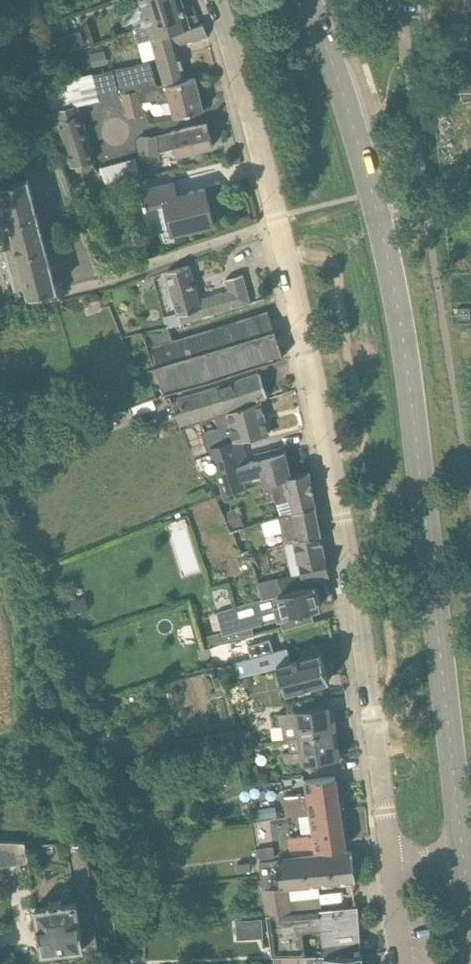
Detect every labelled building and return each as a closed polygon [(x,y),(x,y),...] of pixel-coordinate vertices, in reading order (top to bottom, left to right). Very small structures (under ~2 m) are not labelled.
[(200,25),(197,15),(188,17),(182,0),(140,0),(150,34),(137,38),(139,43),(151,39),(152,41),(200,25)] [(200,25),(152,41),(164,83),(188,76),(180,45),(208,37),(203,24),(200,25)] [(46,43),(50,56),(83,46),(79,32),(46,43)] [(470,93),(470,48),(448,49),(450,94),(470,93)] [(169,96),(168,86),(158,86),(149,63),(45,87),(58,123),(50,126),(63,166),(70,164),(71,169),(94,163),(80,116),(77,107),(122,95),(128,119),(144,115),(140,103),(169,96)] [(168,86),(169,96),(174,117),(204,110),(196,79),(168,86)] [(159,161),(158,151),(175,148),(178,156),(214,147),(207,124),(171,133),(157,137),(158,137),(140,138),(141,162),(159,161)] [(18,300),(57,289),(28,178),(27,179),(27,180),(0,187),(0,232),(18,300)] [(174,183),(141,191),(146,209),(164,205),(170,235),(213,225),(206,189),(177,196),(174,183)] [(165,329),(178,324),(252,303),(244,274),(227,280),(230,291),(199,300),(189,266),(167,272),(178,314),(164,318),(165,329)] [(459,305),(460,316),(470,316),(470,304),(459,305)] [(276,335),(267,313),(174,342),(172,332),(180,330),(178,324),(165,329),(144,336),(153,370),(151,373),(276,335)] [(158,398),(284,358),(276,335),(151,373),(158,398)] [(260,374),(178,402),(181,413),(175,415),(179,429),(267,397),(260,374)] [(134,415),(135,417),(157,408),(152,398),(118,413),(122,420),(134,415)] [(210,456),(242,447),(241,443),(269,435),(260,402),(215,418),(218,430),(203,434),(210,456)] [(271,483),(292,476),(286,454),(281,455),(279,450),(247,460),(242,447),(210,456),(222,497),(246,489),(244,481),(262,476),(264,485),(271,483)] [(281,517),(316,506),(317,506),(310,470),(292,476),(271,483),(281,517)] [(292,542),(322,536),(316,506),(281,517),(262,522),(266,536),(282,531),(285,544),(292,542)] [(263,600),(314,588),(331,582),(322,536),(292,542),(300,574),(259,585),(263,600)] [(314,588),(263,600),(216,613),(221,634),(215,636),(217,645),(254,635),(252,628),(320,609),(314,588)] [(255,640),(227,647),(230,658),(233,658),(238,677),(277,665),(286,694),(330,680),(321,654),(291,662),(287,649),(260,656),(255,640)] [(241,680),(243,689),(255,686),(252,676),(241,680)] [(297,737),(333,733),(330,707),(294,712),(279,714),(279,726),(296,724),(297,737)] [(333,733),(297,737),(299,751),(283,753),(285,764),(301,764),(301,763),(340,758),(339,746),(335,747),(333,733)] [(309,814),(341,810),(336,777),(304,781),(306,795),(284,798),(286,818),(309,814)] [(278,816),(277,806),(253,810),(255,820),(278,816)] [(341,810),(309,814),(312,835),(288,839),(289,851),(314,847),(315,854),(347,849),(341,810)] [(28,862),(25,843),(0,843),(0,867),(28,862)] [(261,859),(274,858),(273,848),(256,850),(258,857),(261,859)] [(266,918),(293,914),(289,890),(355,881),(352,853),(259,865),(261,891),(266,918)] [(120,943),(119,938),(99,941),(97,926),(81,927),(78,901),(64,903),(63,901),(48,903),(49,905),(34,907),(42,955),(74,950),(74,956),(100,952),(100,946),(120,943)] [(324,957),(362,955),(358,907),(293,914),(266,918),(272,959),(324,957)] [(236,922),(237,941),(263,939),(262,921),(236,922)] [(362,955),(324,957),(325,958),(313,959),(313,963),(362,963),(362,955)]
